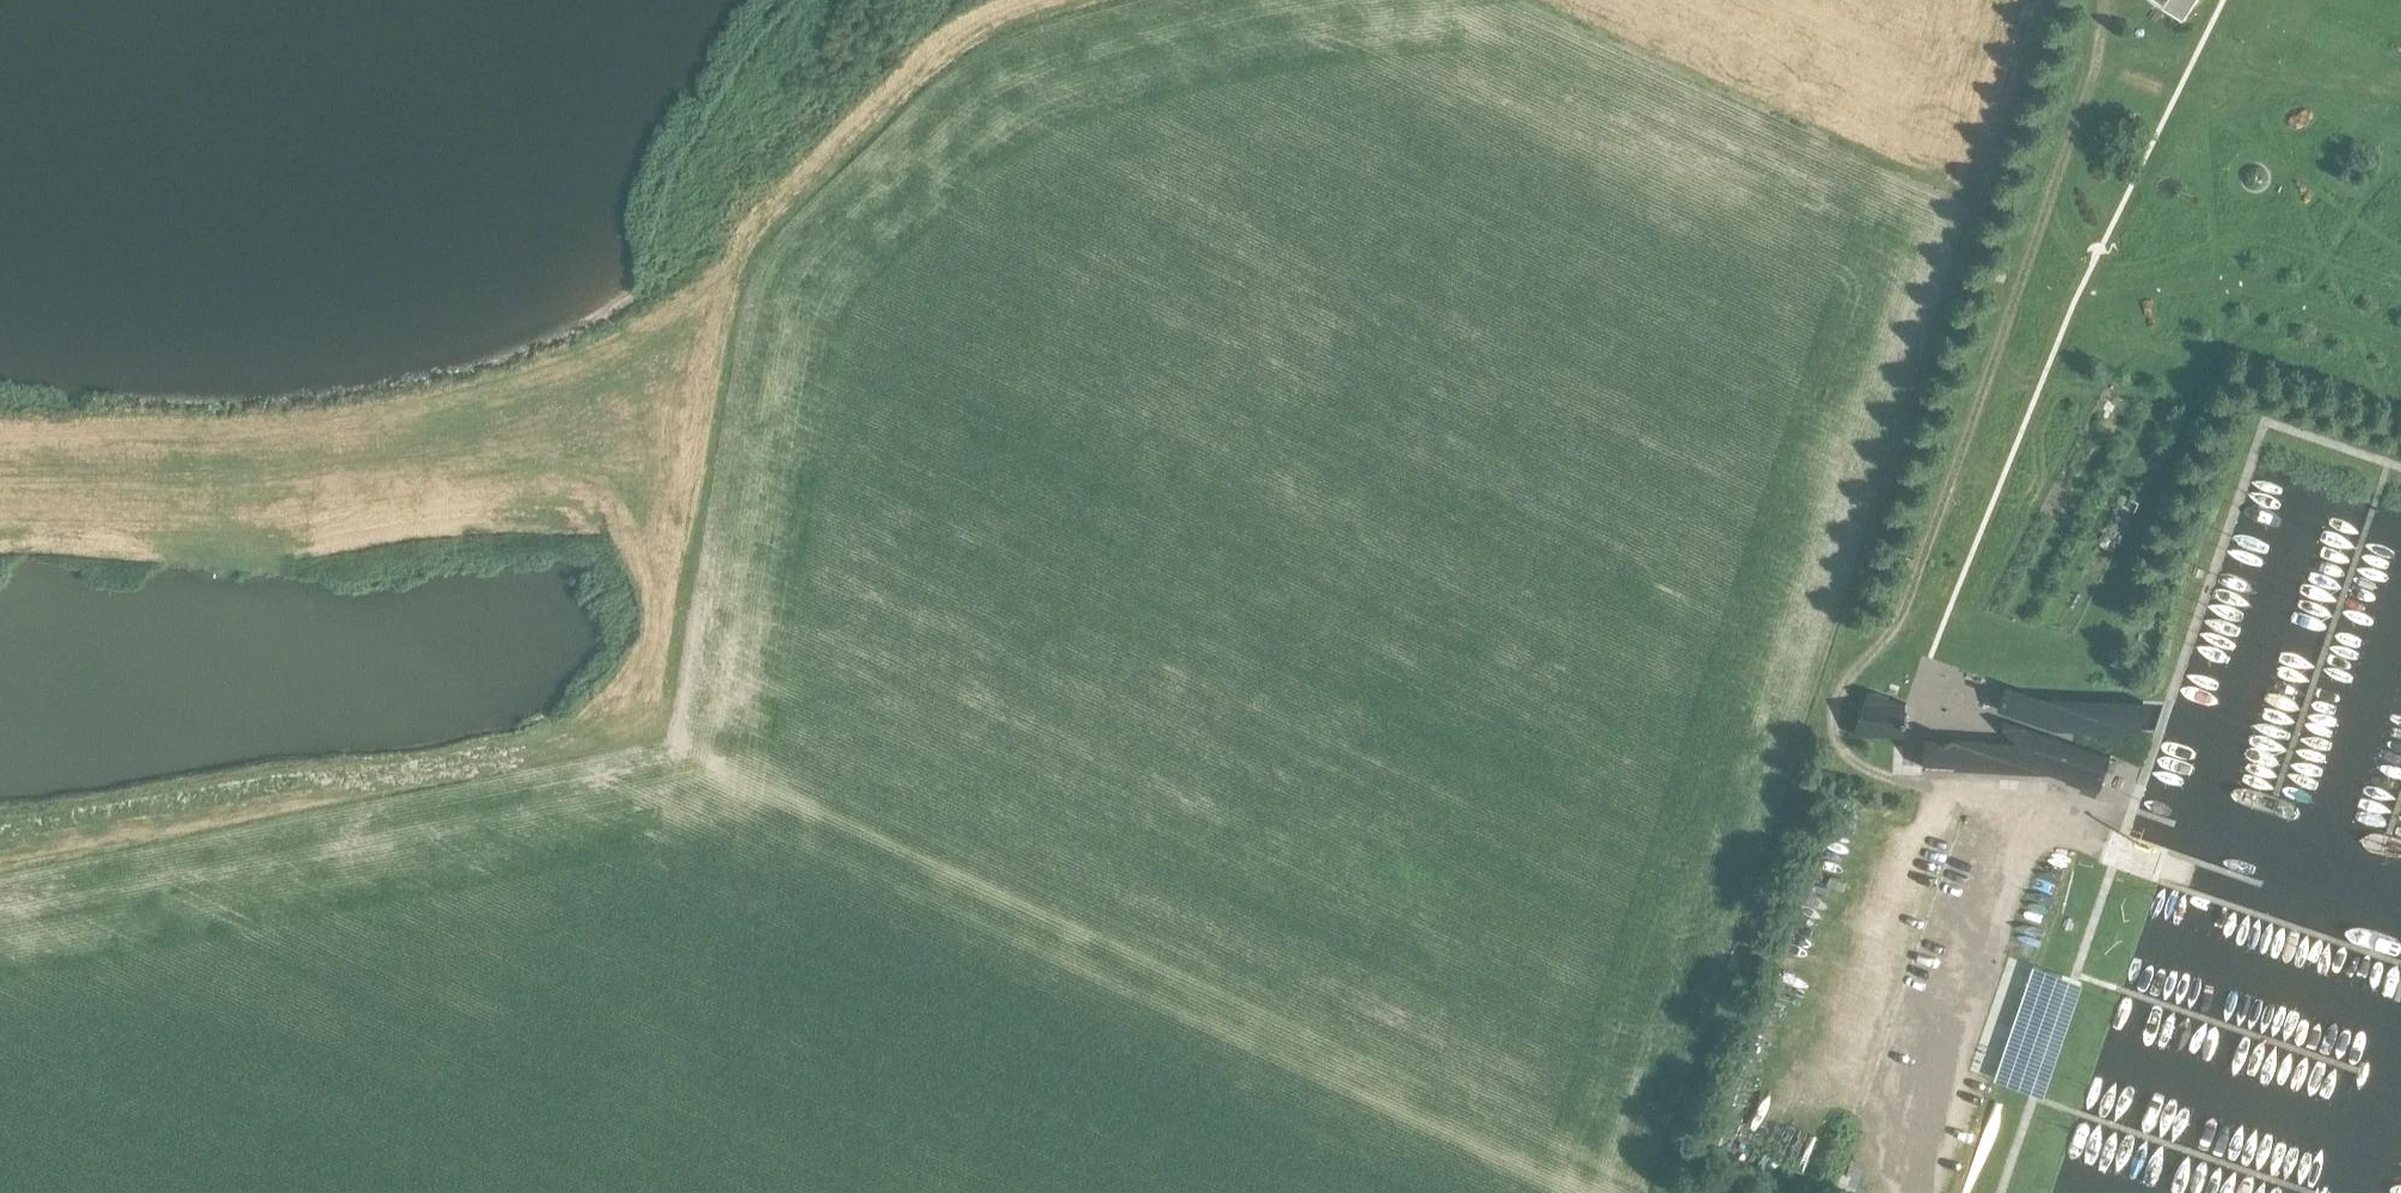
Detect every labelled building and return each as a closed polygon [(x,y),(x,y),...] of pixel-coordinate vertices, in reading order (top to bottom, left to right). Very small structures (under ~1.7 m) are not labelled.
[(2194,0),(2166,0),(2163,5),(2182,18),(2194,0)] [(2143,700),(2039,695),(2006,684),(1997,709),(2065,732),(2066,728),(2142,732),(2143,700)] [(1906,702),(1867,689),(1852,733),(1904,736),(1906,702)] [(1923,766),(2044,772),(2099,789),(2110,755),(2002,718),(2002,728),(2016,740),(1924,736),(1923,766)] [(2069,977),(2033,965),(1994,1078),(2028,1090),(2030,1090),(2043,1095),(2082,982),(2069,977)]
